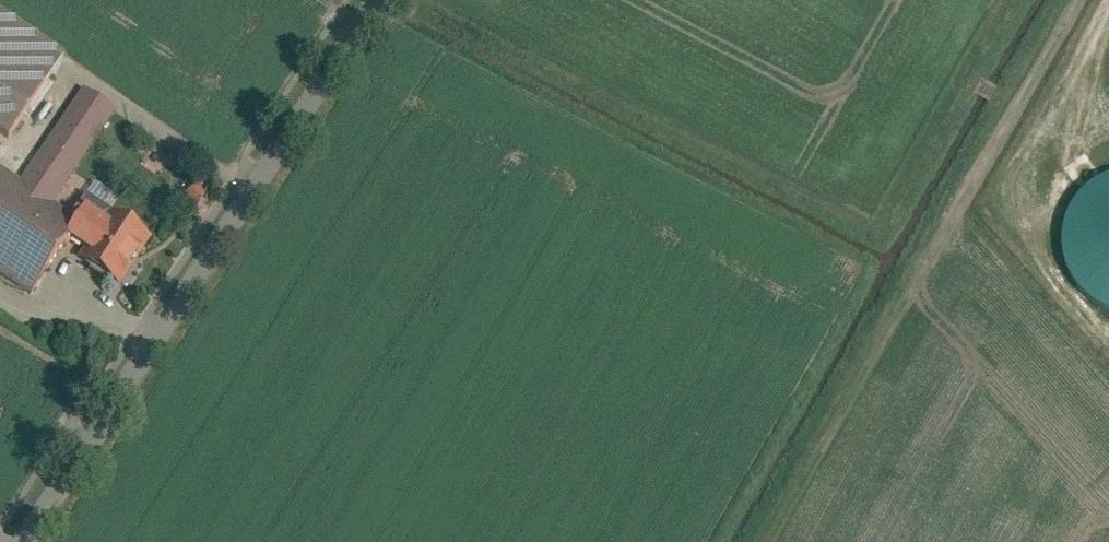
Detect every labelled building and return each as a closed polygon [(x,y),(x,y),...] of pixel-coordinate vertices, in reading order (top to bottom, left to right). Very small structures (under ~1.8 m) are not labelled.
[(13,139),(69,59),(0,10),(0,130),(13,139)] [(29,181),(59,202),(121,110),(91,89),(29,181)] [(0,162),(0,269),(34,292),(84,219),(59,202),(29,181),(0,162)] [(1100,201),(1090,215),(1084,232),(1083,249),(1086,267),(1093,282),(1104,296),(1108,299),(1108,194),(1100,201)] [(127,286),(160,236),(120,210),(115,218),(99,207),(79,238),(95,249),(88,260),(127,286)]
